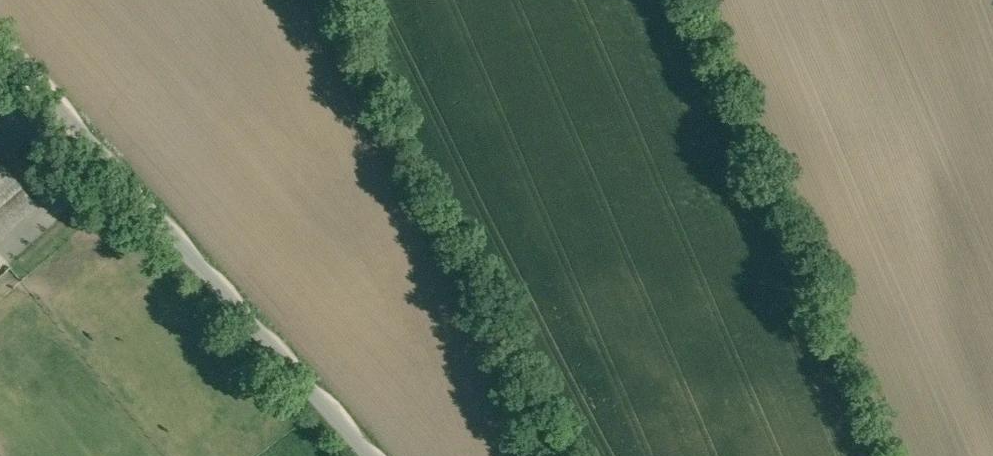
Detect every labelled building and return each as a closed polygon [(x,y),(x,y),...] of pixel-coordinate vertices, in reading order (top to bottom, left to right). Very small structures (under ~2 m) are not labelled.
[(0,162),(0,204),(21,185),(0,162)]
